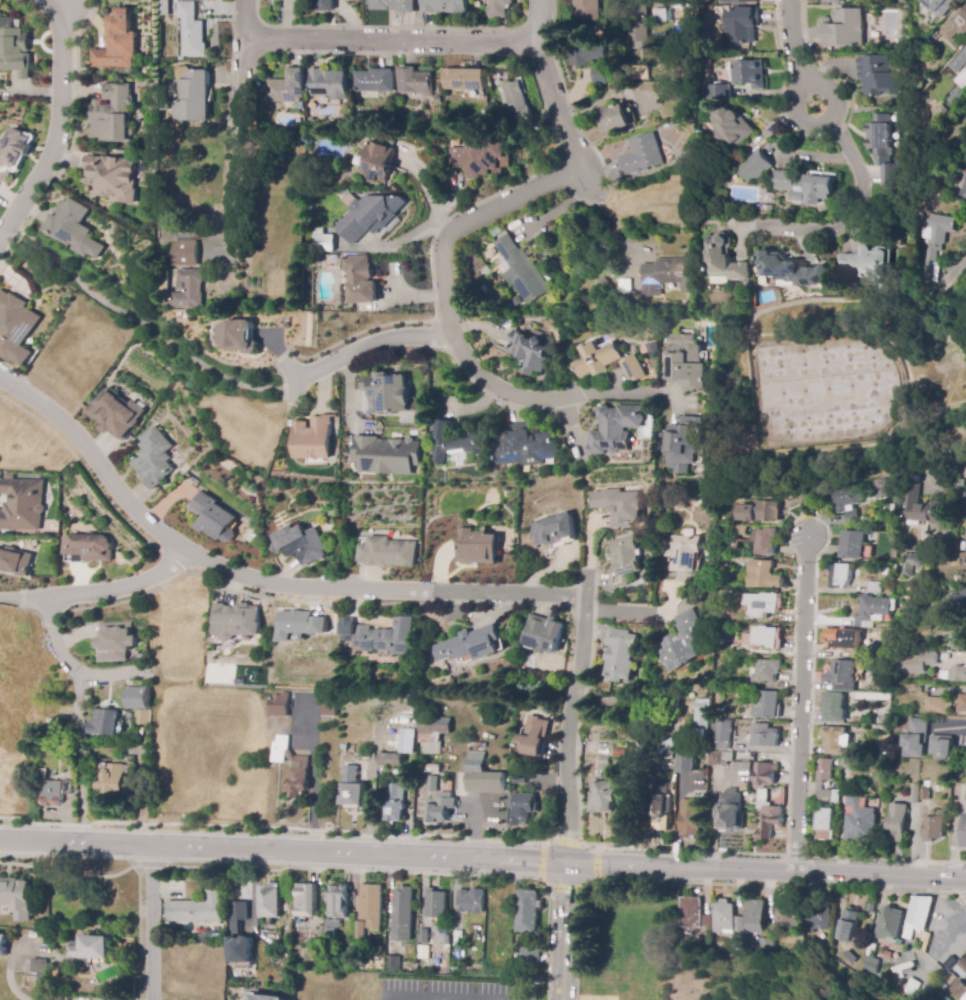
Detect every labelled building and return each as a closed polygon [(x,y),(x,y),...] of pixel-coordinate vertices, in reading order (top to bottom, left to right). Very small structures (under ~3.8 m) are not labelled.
[(160,16),(160,0),(170,0),(170,16),(160,16)] [(317,9),(317,0),(334,0),(333,10),(317,9)] [(369,10),(369,0),(417,0),(416,13),(399,13),(399,11),(369,10)] [(421,13),(421,0),(468,0),(467,14),(421,13)] [(489,9),(489,0),(513,0),(513,4),(509,9),(489,9)] [(573,21),(573,0),(599,0),(600,20),(573,21)] [(942,19),(923,0),(956,0),(952,4),(954,6),(942,19)] [(206,57),(181,56),(182,18),(177,18),(177,2),(196,2),(196,21),(204,21),(204,43),(207,44),(206,57)] [(647,42),(628,42),(628,4),(647,4),(647,42)] [(755,47),(730,46),(730,37),(728,37),(728,33),(726,33),(724,31),(724,25),(726,23),(726,10),(733,10),(733,7),(758,8),(758,27),(755,27),(755,47)] [(942,32),(965,8),(965,35),(961,30),(951,41),(942,32)] [(652,22),(652,10),(666,9),(666,22),(652,22)] [(823,47),(823,18),(833,18),(833,24),(836,24),(835,10),(864,9),(864,46),(835,46),(835,47),(823,47)] [(131,11),(131,34),(136,34),(137,57),(133,57),(133,68),(92,69),(91,50),(107,50),(107,18),(117,18),(117,11),(131,11)] [(22,70),(0,70),(0,14),(2,14),(2,19),(14,19),(14,30),(23,30),(23,34),(30,34),(30,51),(23,51),(23,55),(30,55),(30,69),(22,69),(22,70)] [(925,59),(916,51),(928,38),(935,45),(928,52),(929,53),(925,59)] [(592,84),(592,67),(570,67),(569,44),(607,43),(607,60),(610,60),(610,69),(608,69),(608,84),(592,84)] [(950,65),(965,47),(965,63),(957,72),(950,65)] [(864,96),(864,81),(861,81),(860,57),(891,56),(891,65),(892,65),(892,73),(900,73),(900,94),(885,95),(885,93),(881,93),(881,96),(864,96)] [(751,90),(751,84),(736,85),(735,80),(732,80),(731,63),(763,61),(765,89),(751,90)] [(434,97),(424,97),(424,94),(398,94),(398,67),(417,67),(417,73),(434,73),(434,97)] [(649,80),(631,80),(632,67),(649,67),(649,80)] [(346,75),(346,100),(338,100),(338,102),(329,102),(329,97),(308,97),(308,68),(323,68),(323,76),(346,75)] [(304,102),(266,102),(266,80),(287,80),(287,69),(304,69),(304,102)] [(484,91),(444,90),(444,69),(485,70),(484,91)] [(209,121),(174,121),(174,100),(178,100),(178,80),(187,80),(187,71),(208,70),(209,121)] [(375,100),(353,99),(354,72),(370,72),(370,70),(394,70),(393,97),(375,96),(375,100)] [(957,81),(965,71),(965,95),(959,102),(953,97),(957,91),(958,92),(963,87),(957,81)] [(514,132),(502,86),(520,81),(527,107),(530,106),(535,126),(514,132)] [(103,98),(103,83),(130,83),(130,95),(132,95),(132,105),(130,105),(130,126),(133,129),(133,134),(129,136),(129,141),(99,140),(99,138),(91,137),(92,122),(90,122),(90,104),(92,104),(93,98),(103,98)] [(730,101),(713,100),(714,85),(730,86),(730,101)] [(606,134),(599,112),(624,104),(631,126),(606,134)] [(721,154),(708,138),(719,129),(710,118),(726,105),(732,112),(736,108),(755,131),(735,148),(732,144),(721,154)] [(899,186),(882,185),(882,166),(877,166),(878,157),(875,156),(875,149),(869,149),(869,124),(876,124),(876,115),(892,115),(891,148),(894,148),(894,156),(891,156),(891,164),(899,164),(899,186)] [(6,181),(0,178),(0,145),(2,141),(5,143),(13,126),(25,132),(24,134),(30,137),(27,142),(33,145),(27,157),(22,154),(15,169),(12,167),(6,181)] [(625,176),(619,157),(633,153),(629,140),(655,132),(664,164),(625,176)] [(480,178),(464,178),(464,168),(448,168),(448,148),(464,148),(464,144),(480,145),(480,139),(506,140),(506,159),(500,158),(499,170),(489,170),(489,175),(480,175),(480,178)] [(385,184),(358,173),(361,166),(363,167),(368,157),(364,155),(371,140),(394,150),(388,164),(392,166),(385,184)] [(772,166),(748,184),(737,168),(761,151),(772,166)] [(134,160),(132,179),(134,179),(133,188),(135,188),(133,203),(106,199),(107,196),(94,195),(95,186),(86,185),(88,169),(85,169),(87,155),(134,160)] [(820,205),(805,203),(806,200),(804,200),(804,202),(790,201),(791,191),(773,189),(775,170),(794,172),(793,178),(807,180),(808,175),(835,178),(833,201),(820,200),(820,205)] [(726,204),(716,203),(717,190),(727,191),(726,204)] [(353,247),(335,228),(351,211),(349,209),(350,208),(342,200),(350,192),(358,200),(359,198),(362,201),(367,196),(402,196),(409,203),(397,214),(398,215),(382,231),(381,230),(375,235),(370,230),(353,247)] [(97,260),(89,255),(86,259),(44,234),(54,217),(58,219),(70,199),(90,211),(81,225),(91,231),(88,237),(105,248),(97,260)] [(936,283),(921,281),(928,240),(917,239),(922,213),(957,219),(954,234),(946,233),(945,245),(942,244),(938,264),(939,265),(936,283)] [(709,242),(707,242),(707,236),(716,236),(719,233),(727,233),(732,238),(732,246),(729,250),(729,263),(749,263),(748,280),(726,280),(726,278),(709,278),(709,265),(707,262),(707,252),(709,250),(709,242)] [(512,308),(507,300),(516,294),(510,285),(507,287),(499,276),(510,269),(493,244),(508,234),(519,250),(522,248),(549,288),(523,306),(521,302),(512,308)] [(329,252),(312,252),(312,235),(329,235),(329,252)] [(172,239),(197,240),(196,264),(172,264),(172,239)] [(889,281),(859,277),(859,270),(841,274),(838,256),(862,252),(862,248),(865,246),(870,246),(872,248),(876,249),(878,247),(887,248),(889,250),(892,250),(889,281)] [(817,286),(793,285),(793,283),(786,283),(786,281),(777,281),(777,277),(762,277),(763,265),(759,265),(759,252),(781,252),(789,262),(798,262),(798,270),(801,270),(801,268),(815,268),(823,264),(831,278),(817,286)] [(378,304),(348,304),(347,272),(342,272),(342,257),(369,257),(369,264),(372,264),(372,279),(371,279),(371,282),(378,282),(378,304)] [(642,297),(641,264),(658,264),(658,259),(693,258),(693,293),(680,293),(680,284),(660,284),(661,297),(642,297)] [(484,280),(478,271),(492,261),(498,271),(484,280)] [(169,292),(157,292),(157,266),(170,266),(169,292)] [(198,311),(186,311),(186,306),(172,306),(173,293),(185,293),(185,290),(178,290),(178,270),(203,270),(203,284),(201,284),(201,294),(203,294),(203,308),(198,308),(198,311)] [(40,316),(25,307),(27,303),(11,292),(10,294),(1,288),(0,290),(0,354),(11,361),(13,359),(23,366),(32,351),(21,344),(40,316)] [(217,321),(251,320),(253,323),(253,328),(250,330),(250,341),(253,344),(253,346),(250,350),(246,350),(243,346),(222,346),(222,342),(217,342),(217,321)] [(531,378),(520,373),(526,360),(511,354),(513,349),(507,346),(514,330),(528,335),(527,337),(535,341),(536,338),(539,337),(543,339),(544,342),(543,346),(551,349),(541,373),(534,370),(531,378)] [(695,391),(683,391),(684,384),(669,383),(671,335),(696,335),(695,345),(702,345),(701,357),(703,357),(702,364),(706,364),(706,389),(695,389),(695,391)] [(581,379),(575,363),(586,358),(581,348),(596,341),(600,351),(617,343),(624,359),(608,366),(610,370),(594,377),(593,374),(581,379)] [(631,384),(621,363),(637,355),(647,376),(631,384)] [(406,378),(406,414),(390,414),(391,418),(374,418),(374,414),(369,414),(368,392),(363,392),(363,378),(373,377),(372,374),(385,374),(386,378),(396,378),(396,376),(403,376),(403,378),(406,378)] [(98,426),(102,421),(86,410),(94,400),(97,401),(108,386),(120,394),(123,389),(126,391),(130,387),(141,395),(132,408),(137,412),(128,424),(132,427),(123,440),(111,431),(108,434),(98,426)] [(607,454),(589,454),(589,444),(590,444),(591,431),(601,431),(602,418),(598,415),(599,410),(603,405),(608,406),(611,409),(618,409),(618,406),(643,406),(643,415),(645,417),(645,422),(643,424),(642,428),(626,428),(625,432),(631,432),(630,451),(620,451),(617,454),(613,454),(610,451),(607,451),(607,454)] [(292,457),(329,457),(329,415),(311,415),(311,426),(307,426),(307,419),(292,419),(292,457)] [(690,474),(675,474),(675,469),(669,468),(670,463),(668,463),(668,426),(682,426),(683,417),(703,417),(703,446),(697,445),(697,446),(698,447),(698,453),(696,454),(696,464),(691,464),(690,474)] [(440,467),(438,466),(436,464),(435,464),(436,461),(432,461),(436,439),(432,439),(436,420),(451,423),(448,440),(464,438),(464,436),(483,434),(483,437),(486,437),(488,450),(478,451),(479,455),(473,456),(473,452),(466,453),(466,450),(464,450),(464,452),(449,454),(448,452),(446,453),(443,466),(442,466),(440,467)] [(521,467),(520,463),(495,466),(491,438),(503,437),(503,433),(506,432),(506,425),(526,423),(527,437),(532,436),(533,441),(537,440),(537,435),(552,433),(553,443),(558,447),(559,458),(543,460),(544,465),(521,467)] [(140,441),(155,426),(174,447),(166,454),(171,459),(167,463),(175,471),(151,492),(139,480),(141,478),(130,467),(139,459),(137,457),(143,452),(139,448),(143,445),(140,441)] [(354,434),(352,461),(359,462),(358,471),(418,475),(420,441),(413,440),(413,437),(405,436),(405,440),(403,440),(403,438),(388,437),(388,439),(377,438),(377,436),(354,434)] [(41,531),(0,532),(0,510),(4,510),(4,502),(9,502),(9,494),(0,494),(0,479),(42,478),(41,531)] [(876,500),(872,482),(884,479),(888,497),(876,500)] [(920,525),(908,524),(909,505),(904,505),(905,484),(920,485),(919,504),(930,505),(930,501),(943,502),(942,523),(920,522),(920,525)] [(846,521),(844,512),(837,514),(834,503),(833,504),(831,493),(855,487),(857,495),(862,494),(863,500),(858,501),(859,504),(852,505),(853,510),(856,509),(858,518),(846,521)] [(594,511),(592,492),(603,491),(603,490),(621,488),(622,494),(640,492),(640,499),(642,499),(644,524),(631,525),(631,528),(611,529),(610,512),(605,512),(605,510),(594,511)] [(221,543),(205,533),(204,535),(194,529),(202,515),(194,510),(196,506),(191,503),(200,489),(219,501),(217,504),(239,518),(232,529),(236,532),(237,538),(233,544),(228,545),(222,541),(221,543)] [(808,505),(796,505),(797,492),(809,493),(808,505)] [(774,522),(761,522),(746,522),(746,521),(737,521),(738,505),(754,505),(754,501),(779,502),(779,520),(774,520),(774,522)] [(533,519),(537,533),(538,533),(541,542),(555,539),(556,545),(570,542),(569,539),(582,536),(581,534),(584,533),(578,508),(566,510),(566,512),(533,519)] [(315,525),(327,550),(325,551),(327,555),(326,560),(323,562),(320,562),(308,569),(299,553),(289,559),(285,552),(282,554),(270,533),(291,522),(295,529),(301,526),(304,531),(315,525)] [(745,535),(734,535),(734,526),(745,526),(745,535)] [(461,527),(474,528),(474,532),(487,533),(487,536),(499,536),(498,565),(460,564),(461,527)] [(774,556),(755,555),(756,529),(764,530),(764,528),(776,529),(775,537),(773,537),(772,546),(774,546),(774,556)] [(863,559),(841,558),(843,531),(865,532),(863,559)] [(614,590),(609,572),(614,570),(612,561),(614,561),(612,555),(614,554),(610,542),(633,535),(638,551),(636,551),(637,556),(638,556),(641,565),(639,566),(641,571),(628,575),(630,585),(614,590)] [(106,536),(112,544),(112,562),(84,561),(84,556),(65,555),(65,536),(106,536)] [(416,570),(366,569),(366,565),(357,565),(358,536),(388,537),(388,541),(416,541),(416,570)] [(696,572),(669,572),(670,557),(665,556),(665,549),(670,549),(671,536),(699,537),(699,553),(696,553),(696,572)] [(2,572),(0,572),(0,547),(6,549),(7,547),(16,549),(15,551),(33,555),(28,577),(26,576),(26,578),(18,576),(19,575),(3,571),(2,572)] [(865,548),(873,548),(873,559),(865,559),(865,548)] [(913,570),(903,570),(903,554),(922,554),(921,559),(920,559),(920,562),(921,562),(921,566),(913,566),(913,570)] [(784,588),(749,588),(750,573),(749,573),(749,561),(773,561),(773,568),(772,568),(772,573),(775,577),(784,577),(784,588)] [(845,588),(831,588),(831,564),(851,565),(850,582),(848,582),(848,586),(845,586),(845,588)] [(728,584),(719,584),(720,568),(729,568),(729,572),(731,572),(730,578),(728,578),(728,584)] [(881,593),(868,592),(868,583),(882,583),(881,593)] [(960,588),(965,588),(965,613),(948,611),(949,595),(960,596),(960,588)] [(763,618),(753,618),(753,605),(744,605),(745,595),(761,596),(762,594),(784,595),(783,608),(779,608),(779,613),(763,612),(763,618)] [(875,629),(854,627),(855,616),(860,616),(862,596),(873,597),(873,598),(892,599),(892,600),(896,600),(896,611),(891,611),(891,615),(885,615),(884,621),(875,621),(875,629)] [(259,606),(258,640),(236,639),(236,643),(233,647),(228,647),(225,643),(225,639),(214,638),(216,605),(227,605),(227,608),(235,608),(235,606),(238,606),(238,603),(250,604),(249,606),(259,606)] [(673,673),(668,665),(667,666),(663,658),(664,657),(662,652),(666,649),(663,643),(666,641),(665,640),(677,633),(678,636),(680,635),(675,626),(679,624),(675,617),(692,608),(701,624),(694,628),(701,640),(696,642),(697,643),(695,648),(699,656),(690,661),(691,662),(673,673)] [(278,611),(278,642),(292,641),(292,633),(326,633),(325,616),(312,617),(312,610),(278,611)] [(557,655),(549,653),(549,655),(540,652),(540,650),(522,645),(531,615),(549,620),(550,616),(557,618),(556,622),(566,625),(557,655)] [(412,617),(410,657),(363,655),(363,651),(353,650),(354,638),(343,638),(342,616),(354,616),(354,626),(369,626),(369,629),(374,630),(374,633),(393,633),(393,616),(412,617)] [(136,636),(136,648),(130,648),(130,653),(127,653),(127,661),(100,661),(99,651),(96,651),(96,636),(99,636),(99,619),(130,619),(131,636),(136,636)] [(442,662),(436,646),(462,636),(460,633),(469,630),(470,633),(494,624),(500,640),(495,642),(500,653),(478,662),(476,655),(458,661),(457,657),(442,662)] [(781,649),(769,649),(769,646),(752,645),(753,628),(760,628),(760,626),(768,627),(768,628),(782,629),(781,649)] [(624,683),(613,681),(614,677),(606,676),(608,661),(606,660),(608,649),(613,649),(613,647),(607,646),(609,629),(630,632),(630,635),(638,636),(636,650),(634,650),(632,661),(634,662),(632,680),(624,679),(624,683)] [(725,640),(715,640),(715,629),(726,630),(725,640)] [(859,650),(827,648),(828,629),(860,631),(859,650)] [(957,634),(965,635),(965,652),(952,651),(952,638),(956,638),(957,634)] [(925,674),(898,673),(899,656),(921,656),(921,652),(937,652),(937,666),(926,666),(925,674)] [(766,683),(753,682),(753,675),(752,675),(752,669),(754,669),(754,660),(782,661),(782,671),(780,670),(780,674),(776,674),(776,682),(766,682),(766,683)] [(855,692),(833,691),(833,683),(825,683),(825,681),(823,681),(823,675),(825,675),(826,673),(833,674),(833,661),(855,661),(854,684),(855,684),(855,692)] [(952,667),(965,667),(965,682),(952,682),(952,667)] [(135,725),(135,709),(129,709),(129,688),(149,687),(149,709),(149,725),(135,725)] [(337,717),(323,716),(324,692),(338,693),(337,717)] [(778,719),(756,718),(754,715),(754,710),(756,708),(757,692),(779,692),(778,719)] [(288,717),(270,717),(270,700),(274,700),(274,698),(273,698),(273,695),(281,695),(281,693),(289,693),(288,717)] [(845,722),(825,722),(825,713),(823,713),(823,693),(844,694),(843,709),(846,709),(845,722)] [(958,694),(957,712),(965,712),(965,694),(958,694)] [(696,730),(695,700),(709,700),(709,730),(696,730)] [(89,719),(88,732),(115,734),(117,709),(110,709),(110,706),(103,706),(103,708),(95,707),(94,720),(89,719)] [(543,757),(524,753),(525,749),(517,747),(519,735),(525,736),(528,716),(538,717),(538,720),(549,722),(543,757)] [(441,755),(424,754),(424,743),(419,743),(420,718),(451,718),(450,734),(440,734),(440,742),(442,742),(441,755)] [(927,758),(908,757),(908,747),(904,747),(905,734),(909,735),(910,718),(929,718),(927,758)] [(729,751),(716,750),(716,742),(715,742),(715,721),(732,721),(732,728),(733,728),(733,733),(731,733),(731,743),(730,743),(729,751)] [(779,747),(753,746),(754,732),(751,732),(752,724),(770,725),(770,729),(779,729),(779,747)] [(844,755),(828,754),(828,747),(825,747),(826,741),(823,741),(823,728),(846,728),(846,735),(850,735),(850,747),(844,747),(844,755)] [(414,732),(413,755),(399,754),(400,732),(414,732)] [(289,787),(289,779),(290,780),(291,768),(293,768),(294,763),(292,763),(286,754),(285,763),(273,762),(273,743),(277,743),(277,736),(288,736),(288,748),(294,756),(308,757),(308,780),(309,780),(308,787),(308,791),(302,791),(302,798),(291,798),(291,790),(288,790),(289,787)] [(953,760),(939,759),(939,755),(931,755),(931,736),(953,737),(953,740),(954,740),(953,760)] [(673,759),(659,759),(659,738),(673,738),(673,759)] [(467,786),(469,752),(484,753),(483,773),(505,774),(504,786),(504,794),(477,792),(477,788),(467,787),(467,786)] [(722,766),(709,766),(709,752),(723,752),(722,766)] [(696,778),(679,778),(680,754),(696,754),(696,778)] [(403,756),(403,768),(379,769),(379,756),(403,756)] [(609,771),(599,770),(600,757),(610,757),(609,771)] [(849,769),(841,769),(841,757),(849,758),(849,769)] [(831,781),(817,781),(818,759),(832,760),(831,781)] [(754,784),(754,763),(773,764),(772,765),(778,766),(778,772),(775,772),(775,784),(775,785),(754,785),(754,784)] [(97,789),(96,771),(107,771),(107,765),(122,764),(122,771),(123,779),(126,779),(127,788),(127,789),(122,790),(123,797),(97,798),(97,789)] [(439,774),(427,773),(427,765),(440,766),(439,774)] [(40,781),(37,781),(37,770),(46,770),(46,779),(40,779),(40,781)] [(525,784),(513,784),(513,771),(526,772),(525,784)] [(344,787),(344,784),(346,784),(346,773),(356,774),(356,785),(366,785),(366,787),(365,806),(363,806),(363,810),(345,809),(345,805),(343,805),(344,787)] [(428,786),(429,777),(437,778),(437,786),(436,792),(428,792),(428,786)] [(592,785),(593,781),(596,782),(596,777),(616,778),(616,782),(617,782),(617,785),(617,790),(620,791),(619,802),(616,802),(615,814),(590,812),(592,791),(592,785)] [(921,783),(921,779),(937,779),(937,783),(937,787),(929,786),(929,800),(920,800),(921,783)] [(41,789),(42,781),(62,782),(62,781),(70,782),(70,789),(69,794),(61,794),(61,804),(59,806),(56,807),(54,804),(49,804),(47,806),(43,806),(41,803),(41,799),(41,789)] [(913,783),(913,782),(917,782),(917,783),(917,784),(919,784),(918,804),(911,804),(911,784),(912,784),(913,783)] [(387,786),(387,784),(405,785),(405,786),(404,804),(406,804),(406,810),(404,809),(403,822),(396,821),(396,825),(391,825),(391,821),(383,821),(384,801),(386,801),(387,786)] [(772,839),(758,839),(758,829),(763,829),(763,809),(757,809),(757,788),(768,788),(767,807),(782,807),(782,828),(779,828),(779,825),(775,825),(772,827),(772,839)] [(738,833),(731,833),(731,830),(727,830),(727,828),(720,828),(720,818),(719,818),(719,808),(720,808),(720,793),(727,793),(727,789),(736,789),(736,794),(741,794),(741,812),(742,812),(742,830),(738,830),(738,833)] [(839,802),(817,801),(817,790),(839,791),(839,802)] [(447,823),(428,822),(430,800),(435,800),(435,798),(439,798),(439,793),(451,793),(451,798),(456,799),(455,809),(449,808),(448,819),(447,823)] [(521,826),(510,826),(511,794),(535,795),(535,803),(538,803),(538,813),(535,813),(531,813),(530,821),(529,821),(529,826),(521,825),(521,826)] [(669,832),(651,831),(652,796),(670,796),(669,832)] [(874,840),(846,840),(846,814),(853,814),(853,807),(847,807),(847,796),(860,796),(860,798),(865,798),(865,803),(862,802),(862,808),(875,809),(875,815),(876,815),(876,826),(874,826),(874,840)] [(700,837),(680,836),(681,800),(702,801),(701,832),(700,832),(700,837)] [(891,803),(907,804),(904,841),(887,840),(891,803)] [(833,840),(817,839),(818,831),(816,831),(816,812),(823,812),(823,809),(833,809),(832,831),(833,831),(833,840)] [(933,843),(924,843),(924,839),(923,839),(923,818),(931,818),(931,817),(937,817),(937,811),(943,811),(943,817),(944,817),(943,839),(933,839),(933,843)] [(322,913),(323,877),(341,878),(341,913),(322,913)] [(10,914),(0,914),(0,878),(10,878),(13,878),(18,878),(18,881),(29,881),(29,920),(19,920),(14,920),(14,910),(10,910),(10,914)] [(253,912),(253,878),(276,878),(276,912),(253,912)] [(293,879),(312,880),(311,927),(292,927),(293,879)] [(357,879),(380,879),(380,920),(362,920),(362,913),(357,913),(357,879)] [(420,911),(422,879),(443,880),(442,912),(420,911)] [(160,917),(161,895),(205,896),(205,884),(218,884),(217,918),(160,917)] [(388,885),(410,885),(408,933),(386,932),(388,885)] [(479,915),(474,915),(474,911),(467,910),(467,913),(458,912),(459,890),(468,891),(468,892),(472,892),(472,889),(484,890),(483,913),(479,913),(479,915)] [(518,889),(538,890),(537,900),(541,900),(541,907),(537,907),(536,932),(516,931),(518,889)] [(914,947),(909,945),(911,940),(898,936),(897,940),(889,937),(889,940),(883,938),(883,940),(877,938),(885,906),(894,909),(893,912),(904,915),(903,920),(907,921),(914,897),(934,898),(926,928),(921,927),(914,947)] [(699,928),(680,927),(681,898),(700,899),(699,928)] [(731,934),(712,933),(712,904),(718,904),(719,899),(727,900),(727,904),(733,905),(732,931),(731,931),(731,934)] [(763,933),(745,933),(746,908),(745,908),(745,901),(764,902),(763,933)] [(793,929),(773,928),(774,901),(794,902),(793,929)] [(240,921),(240,938),(254,938),(254,963),(230,963),(230,938),(230,921),(230,902),(247,902),(247,921),(240,921)] [(872,913),(866,912),(868,904),(874,905),(872,913)] [(813,934),(806,934),(806,919),(811,919),(811,907),(829,907),(829,930),(813,930),(813,934)] [(850,943),(841,940),(842,936),(838,935),(845,909),(859,913),(852,938),(851,938),(850,943)] [(709,927),(701,927),(701,916),(709,916),(709,927)] [(742,934),(732,934),(732,928),(733,928),(734,918),(742,918),(741,929),(742,929),(742,934)] [(334,942),(324,942),(325,928),(323,928),(324,920),(339,921),(339,929),(334,928),(334,942)] [(362,940),(354,939),(355,922),(363,922),(362,940)] [(427,943),(419,943),(419,929),(428,930),(427,943)] [(460,945),(451,945),(452,931),(461,932),(460,945)] [(89,968),(71,967),(72,958),(70,958),(71,947),(72,947),(72,942),(83,943),(84,936),(111,937),(110,959),(108,959),(108,964),(89,966),(89,968)] [(769,955),(755,955),(756,939),(770,939),(769,955)] [(539,963),(518,963),(519,948),(540,949),(539,963)] [(840,955),(846,950),(854,958),(849,963),(840,955)] [(398,973),(385,972),(386,957),(399,957),(398,973)] [(874,974),(861,971),(864,957),(878,960),(874,974)] [(963,959),(965,962),(965,976),(963,979),(953,969),(963,959)] [(44,970),(31,969),(31,960),(44,960),(44,970)] [(948,985),(945,983),(953,975),(956,978),(948,985)] [(918,983),(910,996),(901,990),(909,977),(918,983)] [(958,979),(965,987),(965,999),(958,999),(948,991),(958,979)] [(943,992),(938,988),(943,983),(947,987),(943,992)] [(935,998),(932,994),(936,990),(940,994),(935,998)]
